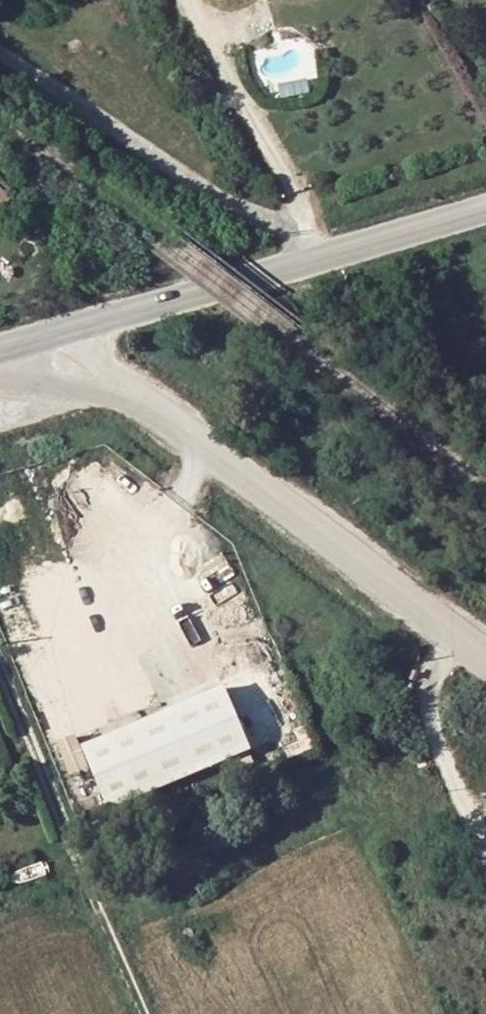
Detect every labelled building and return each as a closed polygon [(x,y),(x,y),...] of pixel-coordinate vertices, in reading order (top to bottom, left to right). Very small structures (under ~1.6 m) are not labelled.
[(125,732),(150,790),(249,748),(221,689),(125,732)] [(150,790),(125,732),(81,752),(106,810),(150,790)]
